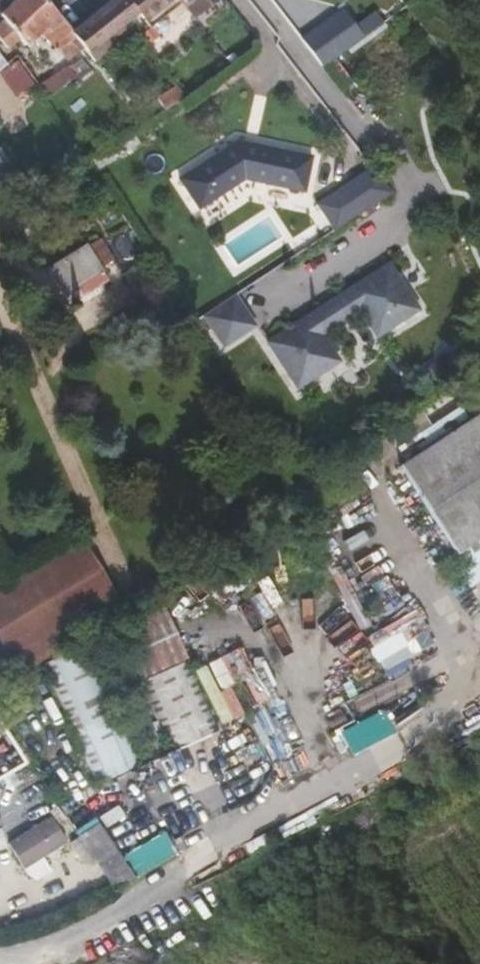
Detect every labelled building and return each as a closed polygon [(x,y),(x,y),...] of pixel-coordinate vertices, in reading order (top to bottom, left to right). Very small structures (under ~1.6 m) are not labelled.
[(81,46),(44,0),(12,0),(0,12),(0,14),(4,18),(20,40),(26,46),(35,38),(42,31),(46,35),(58,51),(60,49),(67,58),(81,46)] [(94,60),(128,33),(120,24),(135,12),(142,20),(168,0),(113,0),(72,33),(81,46),(94,60)] [(192,15),(210,0),(180,0),(192,15)] [(318,65),(388,28),(378,9),(354,22),(347,9),(301,33),(318,65)] [(4,18),(0,21),(0,39),(8,49),(20,40),(4,18)] [(38,42),(46,35),(42,31),(35,38),(38,42)] [(69,67),(76,76),(88,67),(82,59),(69,67)] [(39,86),(47,97),(76,76),(69,67),(68,65),(39,86)] [(164,90),(176,82),(171,75),(163,78),(159,81),(164,90)] [(164,110),(186,97),(179,87),(158,99),(164,110)] [(134,130),(98,153),(105,165),(142,143),(134,130)] [(237,141),(179,179),(199,209),(244,180),(305,192),(312,157),(256,145),(252,148),(243,146),(244,142),(237,141)] [(4,149),(0,152),(0,165),(9,158),(4,149)] [(87,243),(47,268),(62,294),(70,305),(109,280),(101,269),(115,260),(101,238),(88,246),(87,243)] [(318,308),(267,341),(296,387),(337,361),(321,334),(358,310),(375,336),(417,309),(388,263),(335,297),(338,302),(322,313),(318,308)] [(234,294),(203,314),(223,346),(255,325),(234,294)] [(459,408),(420,434),(426,442),(465,417),(459,408)] [(398,465),(455,554),(479,538),(479,411),(398,465)] [(423,444),(417,436),(395,449),(401,458),(423,444)] [(116,594),(82,541),(0,590),(0,666),(10,660),(116,595),(116,594)] [(121,604),(116,595),(10,660),(19,675),(40,663),(56,653),(85,635),(92,631),(91,626),(105,617),(121,604)] [(138,680),(141,679),(186,657),(163,606),(115,628),(138,680)] [(164,753),(112,631),(95,638),(148,760),(164,753)] [(147,764),(94,641),(43,663),(96,785),(147,764)] [(186,657),(141,679),(170,752),(219,730),(186,657)] [(0,666),(0,686),(19,675),(10,660),(0,666)] [(40,777),(31,764),(11,779),(19,792),(40,777)] [(67,803),(60,807),(65,815),(72,810),(67,803)] [(9,838),(31,881),(52,870),(44,855),(68,843),(53,814),(9,838)] [(78,835),(115,891),(134,878),(97,823),(90,827),(78,835)] [(78,835),(90,827),(88,824),(86,826),(85,824),(76,831),(78,835)] [(165,831),(124,855),(137,877),(177,853),(165,831)]
